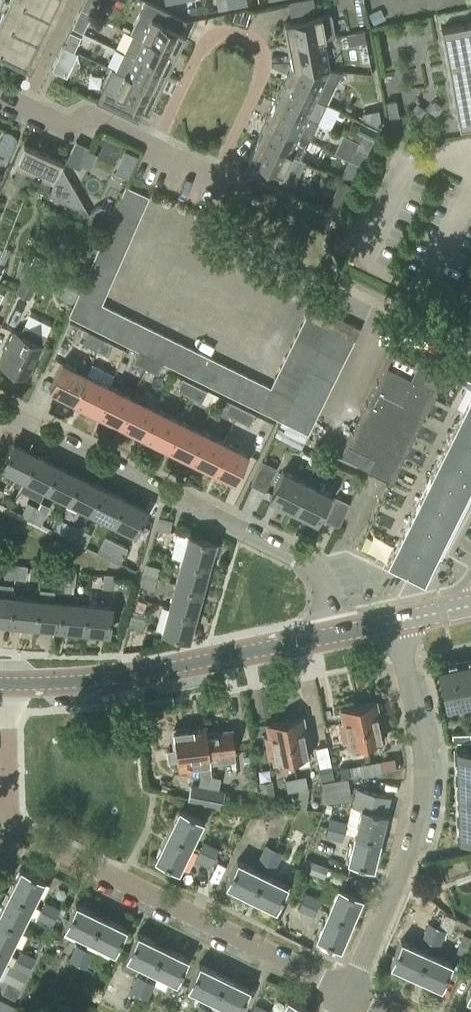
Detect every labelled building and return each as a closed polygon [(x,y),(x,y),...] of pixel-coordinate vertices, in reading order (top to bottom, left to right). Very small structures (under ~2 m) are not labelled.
[(5,7),(3,5),(0,11),(0,51),(24,63),(25,61),(54,0),(9,0),(5,7)] [(145,0),(130,31),(175,53),(184,33),(175,29),(181,17),(145,0)] [(232,0),(216,0),(218,9),(233,6),(232,0)] [(315,10),(313,0),(298,0),(287,2),(290,15),(306,12),(315,10)] [(80,8),(91,14),(95,6),(84,1),(80,8)] [(91,14),(80,8),(77,16),(88,21),(91,14)] [(383,10),(371,12),(372,23),(385,21),(383,10)] [(288,44),(323,38),(325,38),(321,15),(284,22),(288,44)] [(440,26),(459,125),(470,123),(470,20),(440,26)] [(132,33),(123,51),(166,72),(175,53),(130,31),(130,32),(132,33)] [(363,31),(351,33),(354,44),(365,41),(363,31)] [(66,38),(63,45),(74,51),(77,43),(66,38)] [(329,69),(323,38),(288,44),(292,64),(329,69)] [(74,51),(63,45),(59,53),(70,58),(74,51)] [(111,67),(111,68),(157,90),(166,72),(123,51),(115,69),(111,67)] [(292,64),(284,80),(327,100),(341,70),(329,69),(292,64)] [(24,77),(25,76),(26,76),(27,75),(27,74),(28,73),(28,72),(28,71),(27,70),(27,69),(26,68),(25,68),(24,68),(22,68),(21,68),(20,69),(19,70),(19,71),(19,72),(19,73),(19,74),(20,75),(21,76),(22,77),(23,77),(24,77)] [(157,90),(111,68),(96,101),(133,118),(139,106),(148,110),(157,90)] [(284,80),(276,98),(319,118),(327,100),(284,80)] [(319,118),(276,98),(265,120),(308,140),(319,118)] [(396,100),(387,101),(390,123),(400,121),(396,100)] [(360,118),(379,127),(381,123),(378,109),(363,112),(360,118)] [(308,140),(265,120),(256,139),(304,161),(305,159),(300,157),(308,140)] [(362,133),(373,139),(378,128),(361,120),(356,130),(362,133)] [(362,133),(359,141),(370,146),(373,139),(362,133)] [(68,156),(91,165),(98,145),(76,137),(68,156)] [(304,161),(256,139),(247,158),(280,173),(278,179),(293,186),(304,161)] [(370,146),(359,141),(355,148),(366,153),(370,146)] [(62,160),(61,160),(24,143),(23,142),(13,165),(53,183),(48,194),(80,209),(83,203),(60,164),(62,160)] [(17,169),(12,181),(23,186),(29,175),(17,169)] [(344,170),(341,177),(352,183),(356,176),(344,170)] [(53,183),(40,177),(35,188),(48,194),(53,183)] [(345,197),(352,183),(341,177),(337,185),(340,190),(338,194),(345,197)] [(143,207),(148,196),(125,186),(120,197),(143,207)] [(143,207),(120,197),(116,207),(139,217),(143,207)] [(111,218),(114,211),(100,204),(90,211),(89,213),(109,222),(111,218)] [(134,228),(139,217),(116,207),(114,211),(111,218),(134,228)] [(130,238),(134,228),(111,218),(109,222),(107,228),(130,238)] [(125,249),(130,238),(107,228),(102,239),(125,249)] [(120,260),(125,249),(102,239),(97,250),(120,260)] [(0,275),(9,251),(2,249),(0,255),(0,275)] [(120,260),(97,250),(93,260),(116,270),(120,260)] [(18,279),(14,289),(29,296),(41,270),(39,269),(43,259),(34,255),(29,264),(26,263),(18,279)] [(111,281),(116,270),(93,260),(88,271),(111,281)] [(106,291),(111,281),(88,271),(84,281),(106,291)] [(65,275),(56,294),(72,301),(81,282),(65,275)] [(78,293),(101,303),(106,291),(84,281),(78,293)] [(78,293),(69,316),(102,332),(113,309),(101,303),(78,293)] [(319,319),(323,310),(311,304),(307,313),(319,319)] [(112,337),(124,314),(113,309),(102,332),(112,337)] [(331,325),(336,316),(323,310),(319,319),(331,325)] [(319,319),(307,313),(301,324),(326,336),(332,326),(331,325),(319,319)] [(123,342),(134,319),(124,314),(112,337),(123,342)] [(343,331),(348,322),(336,316),(331,325),(332,326),(343,331)] [(133,348),(144,325),(134,319),(123,342),(133,348)] [(355,338),(360,328),(348,322),(343,331),(355,338)] [(326,336),(301,324),(296,334),(321,347),(326,336)] [(0,358),(0,364),(26,376),(43,343),(46,335),(24,325),(20,332),(14,329),(0,358)] [(143,353),(155,330),(144,325),(133,348),(139,350),(143,353)] [(355,338),(343,331),(332,326),(326,336),(350,348),(355,338)] [(154,358),(165,335),(155,330),(143,353),(151,357),(154,358)] [(82,342),(95,349),(101,337),(88,331),(82,342)] [(321,347),(296,334),(291,344),(316,357),(321,347)] [(164,363),(176,340),(165,335),(154,358),(163,363),(164,363)] [(350,348),(326,336),(321,347),(345,358),(350,348)] [(108,355),(114,344),(101,337),(95,349),(108,355)] [(175,369),(186,345),(176,340),(164,363),(175,369)] [(316,357),(291,344),(286,355),(311,367),(316,357)] [(346,441),(373,454),(367,467),(389,478),(357,543),(414,571),(433,553),(470,477),(470,375),(460,369),(457,375),(394,344),(346,441)] [(185,374),(197,350),(186,345),(175,369),(185,374)] [(345,358),(321,347),(316,357),(340,369),(345,358)] [(143,353),(139,350),(133,362),(145,368),(151,357),(143,353)] [(195,379),(207,355),(197,350),(185,374),(195,379)] [(206,384),(218,361),(207,355),(195,379),(206,384)] [(311,367),(286,355),(281,365),(306,378),(311,367)] [(151,357),(145,368),(158,374),(163,363),(154,358),(151,357)] [(340,369),(316,357),(311,367),(334,379),(340,369)] [(72,399),(86,372),(62,360),(49,387),(72,399)] [(216,389),(228,366),(218,361),(206,384),(216,389)] [(301,388),(306,378),(281,365),(276,375),(301,388)] [(227,395),(239,371),(228,366),(216,389),(227,395)] [(334,379),(311,367),(306,378),(329,389),(334,379)] [(237,400),(249,376),(239,371),(227,395),(237,400)] [(86,372),(72,399),(95,411),(109,384),(86,372)] [(270,386),(258,410),(281,422),(283,423),(290,409),(295,398),(301,388),(276,375),(270,386)] [(190,395),(196,383),(182,376),(176,388),(190,395)] [(248,405),(259,381),(249,376),(237,400),(248,405)] [(329,389),(306,378),(301,388),(324,400),(329,389)] [(259,381),(248,405),(258,410),(270,386),(259,381)] [(209,389),(196,383),(190,395),(203,402),(209,389)] [(109,384),(95,411),(118,422),(132,395),(109,384)] [(324,400),(301,388),(295,398),(319,410),(324,400)] [(132,395),(118,422),(141,433),(155,406),(132,395)] [(319,410),(295,398),(290,409),(314,421),(319,410)] [(237,419),(243,406),(230,400),(224,412),(237,419)] [(155,406),(141,433),(164,445),(178,418),(155,406)] [(243,406),(237,419),(250,425),(257,413),(243,406)] [(314,421),(290,409),(283,423),(307,434),(314,421)] [(178,418),(164,445),(187,456),(201,429),(178,418)] [(307,434),(283,423),(281,422),(275,434),(301,447),(307,434)] [(224,441),(201,429),(187,456),(210,468),(224,441)] [(224,441),(210,468),(234,480),(247,453),(224,441)] [(373,454),(346,441),(340,453),(367,467),(373,454)] [(23,478),(35,454),(13,443),(1,467),(23,478)] [(35,454),(23,478),(45,489),(58,465),(35,454)] [(262,459),(249,484),(265,492),(278,467),(262,459)] [(58,465),(45,489),(67,500),(80,475),(58,465)] [(292,508),(306,482),(282,470),(269,496),(292,508)] [(102,486),(80,475),(67,500),(89,511),(102,486)] [(329,493),(306,482),(292,508),(316,520),(329,493)] [(124,497),(102,486),(89,511),(111,522),(124,497)] [(336,496),(324,519),(338,527),(350,503),(336,496)] [(146,508),(124,497),(111,522),(134,533),(147,539),(152,521),(142,516),(146,508)] [(30,519),(37,506),(26,500),(19,514),(30,519)] [(37,506),(30,519),(40,524),(47,511),(37,506)] [(158,514),(154,528),(168,532),(172,518),(158,514)] [(74,540),(81,526),(71,522),(64,535),(74,540)] [(91,531),(81,526),(74,540),(84,545),(91,531)] [(95,551),(119,562),(128,545),(103,534),(95,551)] [(181,559),(208,566),(214,542),(188,535),(181,559)] [(181,559),(175,582),(201,590),(208,566),(181,559)] [(15,577),(16,562),(5,561),(3,576),(15,577)] [(142,572),(156,576),(159,565),(145,561),(142,572)] [(16,562),(15,577),(26,578),(27,564),(16,562)] [(64,582),(65,567),(54,566),(52,581),(64,582)] [(65,567),(64,582),(75,583),(76,568),(65,567)] [(114,587),(115,572),(103,571),(101,586),(114,587)] [(156,576),(142,572),(139,584),(153,587),(156,576)] [(201,590),(175,582),(168,606),(195,613),(201,590)] [(0,593),(0,620),(10,621),(13,595),(0,593)] [(13,595),(10,621),(34,624),(37,597),(13,595)] [(61,600),(37,597),(34,624),(59,627),(61,600)] [(61,600),(59,627),(83,629),(86,602),(61,600)] [(86,602),(83,629),(108,632),(111,605),(86,602)] [(195,613),(168,606),(162,630),(188,637),(195,613)] [(131,613),(128,626),(142,630),(146,617),(131,613)] [(460,661),(468,702),(470,702),(470,659),(460,661)] [(468,702),(460,661),(438,666),(447,707),(468,702)] [(358,704),(366,743),(383,739),(382,733),(386,733),(381,712),(378,713),(375,700),(358,704)] [(366,743),(358,704),(340,708),(342,720),(338,721),(343,742),(347,741),(349,747),(366,743)] [(301,716),(284,719),(291,760),(292,759),(308,757),(306,750),(311,749),(307,729),(304,729),(301,716)] [(291,760),(284,719),(267,722),(269,736),(266,737),(269,756),(273,756),(274,763),(276,771),(294,768),(292,759),(291,760)] [(175,748),(167,749),(168,762),(177,761),(178,761),(179,770),(194,768),(203,766),(200,774),(198,784),(198,785),(208,788),(211,776),(211,774),(209,763),(208,753),(206,732),(205,725),(173,729),(175,748)] [(231,728),(206,732),(208,753),(209,763),(235,759),(231,728)] [(452,733),(452,741),(470,740),(470,732),(452,733)] [(326,745),(316,747),(323,781),(333,778),(326,745)] [(470,770),(470,748),(455,749),(456,771),(470,770)] [(252,755),(243,756),(245,766),(253,765),(252,755)] [(369,761),(371,773),(382,772),(397,769),(395,757),(369,761)] [(371,773),(369,761),(359,763),(359,764),(353,766),(349,766),(351,776),(361,775),(371,773)] [(456,771),(457,793),(470,792),(470,770),(456,771)] [(295,776),(298,788),(307,786),(305,774),(295,776)] [(219,778),(211,776),(208,788),(217,789),(219,778)] [(298,788),(295,776),(285,778),(288,790),(298,788)] [(350,797),(349,790),(347,777),(322,782),(325,801),(350,797)] [(258,781),(261,805),(275,804),(275,801),(283,800),(281,789),(273,790),(272,779),(258,781)] [(198,785),(191,784),(188,799),(189,799),(205,803),(221,806),(224,791),(217,789),(208,788),(198,785)] [(379,839),(386,811),(390,795),(356,786),(351,804),(360,806),(354,832),(379,839)] [(457,793),(457,815),(470,814),(470,792),(457,793)] [(167,832),(190,844),(202,819),(179,808),(167,832)] [(457,815),(458,837),(470,837),(470,814),(457,815)] [(330,816),(328,825),(343,829),(345,820),(330,816)] [(343,829),(328,825),(325,834),(340,839),(343,829)] [(190,844),(167,832),(155,857),(178,868),(190,844)] [(379,839),(354,832),(347,858),(372,865),(379,839)] [(203,840),(199,849),(215,856),(219,848),(203,840)] [(266,862),(273,847),(265,843),(257,858),(266,862)] [(273,847),(266,862),(275,867),(282,851),(273,847)] [(215,856),(199,849),(195,857),(210,864),(215,856)] [(324,876),(328,866),(305,857),(301,866),(324,876)] [(251,895),(262,873),(237,860),(226,883),(251,895)] [(9,892),(31,904),(38,892),(44,879),(21,868),(9,892)] [(262,873),(251,895),(275,908),(286,885),(262,873)] [(432,942),(446,912),(413,884),(407,897),(421,908),(422,908),(425,911),(427,908),(429,909),(429,908),(435,913),(429,923),(428,922),(422,937),(432,942)] [(338,885),(327,911),(350,920),(361,895),(338,885)] [(305,891),(301,899),(316,906),(320,897),(305,891)] [(0,909),(0,918),(19,928),(26,915),(35,920),(37,916),(52,923),(56,916),(41,909),(31,904),(9,892),(0,909)] [(316,906),(301,899),(297,908),(312,915),(316,906)] [(41,909),(56,916),(59,908),(44,901),(41,909)] [(91,935),(101,915),(76,903),(67,923),(91,935)] [(350,920),(327,911),(317,935),(340,945),(350,920)] [(455,918),(446,912),(432,942),(439,945),(445,929),(449,931),(455,918)] [(101,915),(91,935),(116,946),(125,927),(101,915)] [(0,918),(0,949),(7,952),(19,928),(0,918)] [(153,964),(162,945),(138,933),(129,952),(153,964)] [(470,948),(470,937),(464,933),(455,953),(467,958),(470,948)] [(416,974),(428,950),(402,939),(392,963),(416,974)] [(78,963),(85,948),(76,943),(69,959),(78,963)] [(162,945),(153,964),(177,976),(187,957),(162,945)] [(16,957),(31,964),(36,956),(21,948),(16,957)] [(93,952),(85,948),(78,963),(86,967),(93,952)] [(452,961),(428,950),(416,974),(441,985),(452,961)] [(16,957),(12,965),(10,964),(3,977),(1,976),(0,978),(0,991),(15,999),(21,986),(27,973),(31,964),(16,957)] [(214,994),(224,975),(200,963),(190,982),(214,994)] [(138,994),(145,979),(137,974),(130,990),(138,994)] [(248,987),(224,975),(214,994),(239,1006),(248,987)] [(154,983),(145,979),(138,994),(147,998),(154,983)] [(251,1010),(254,1011),(267,1011),(273,1001),(259,994),(251,1010)] [(280,1011),(309,1011),(310,1008),(287,997),(280,1011)] [(12,1003),(0,998),(0,1011),(7,1011),(12,1003)] [(7,1011),(22,1011),(23,1009),(12,1003),(7,1011)] [(208,1008),(200,1004),(196,1011),(206,1011),(208,1008)]
